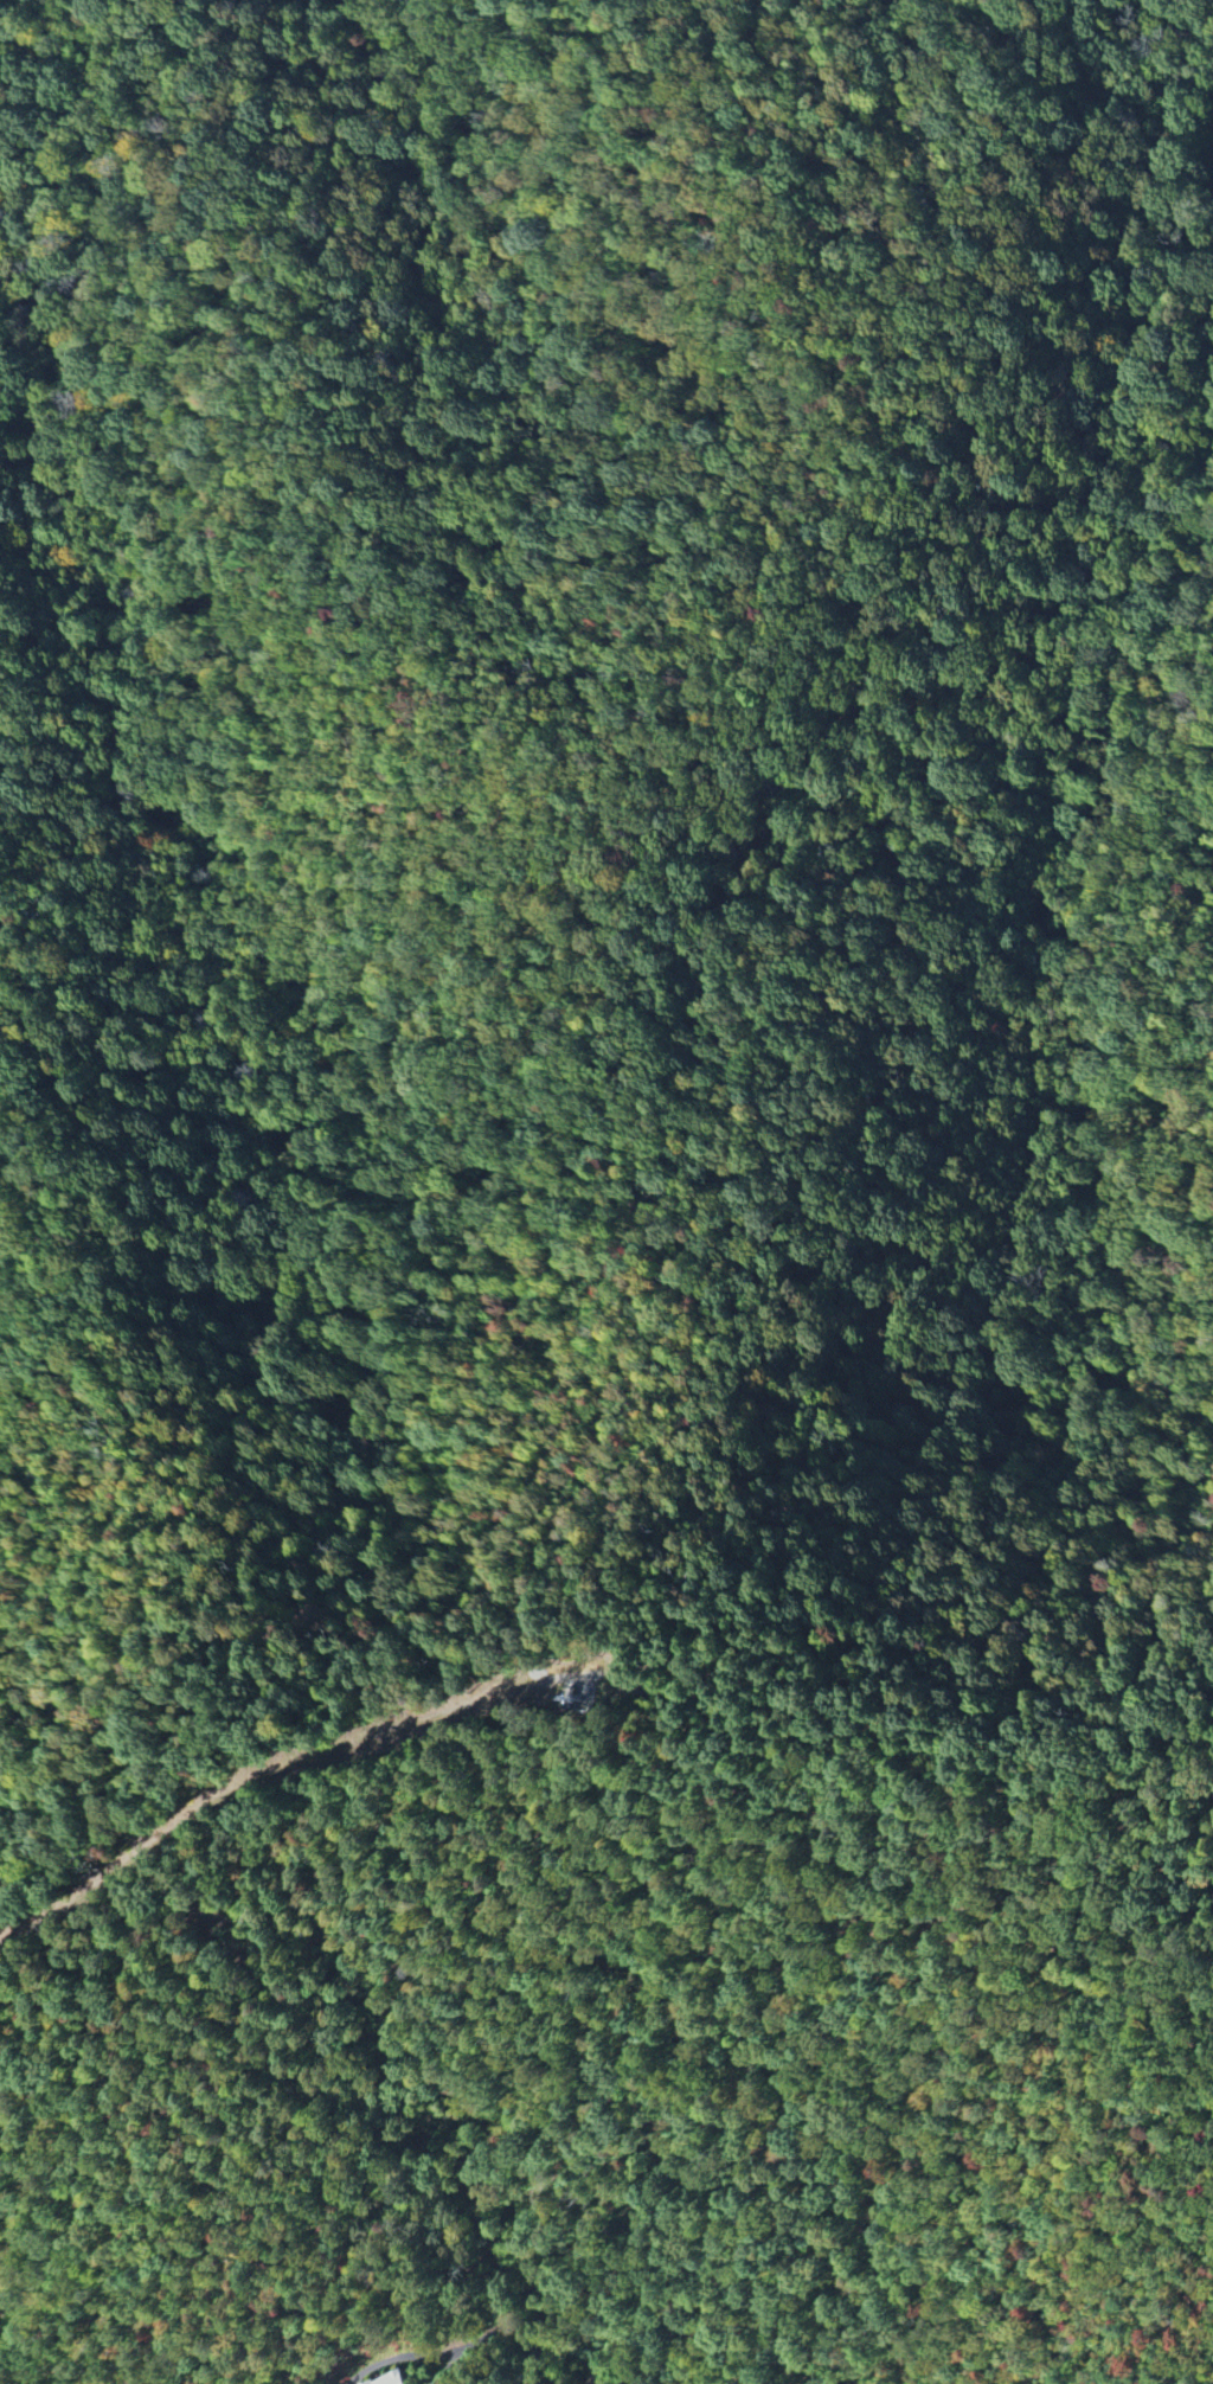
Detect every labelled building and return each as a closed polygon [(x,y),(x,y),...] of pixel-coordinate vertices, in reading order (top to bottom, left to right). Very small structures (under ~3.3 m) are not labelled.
[(400,2369),(373,2383),(408,2383),(400,2369)]
